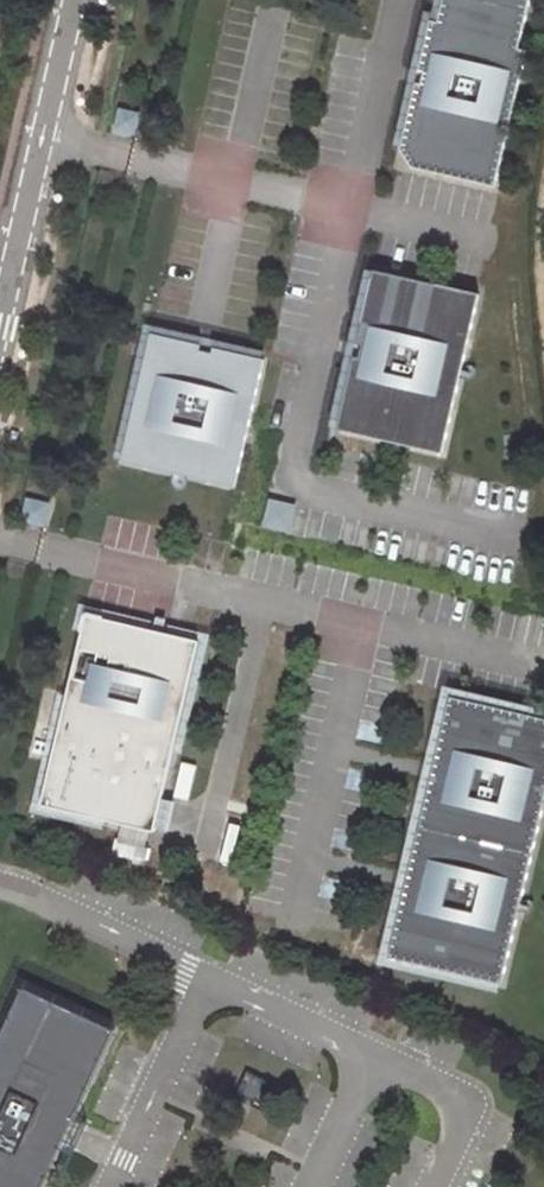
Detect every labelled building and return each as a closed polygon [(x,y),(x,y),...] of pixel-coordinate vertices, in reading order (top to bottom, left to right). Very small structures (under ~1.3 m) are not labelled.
[(421,76),(425,77),(422,88),(418,87),(400,167),(496,190),(529,54),(519,52),(531,0),(446,0),(440,27),(432,25),(421,76)] [(135,133),(140,114),(122,110),(117,129),(135,133)] [(480,292),(377,268),(339,427),(443,451),(480,292)] [(267,357),(153,331),(123,459),(237,485),(267,357)] [(293,505),(270,500),(265,523),(288,528),(293,505)] [(25,521),(43,525),(48,506),(29,502),(25,521)] [(198,637),(85,610),(40,797),(154,825),(198,637)] [(412,871),(421,873),(418,887),(409,885),(392,954),(506,982),(543,815),(543,716),(453,696),(438,763),(447,764),(444,777),(435,775),(412,871)] [(435,775),(444,777),(447,764),(438,763),(435,775)] [(418,887),(421,873),(412,871),(409,885),(418,887)] [(0,1026),(0,1186),(44,1186),(117,1025),(20,982),(0,1026)]
